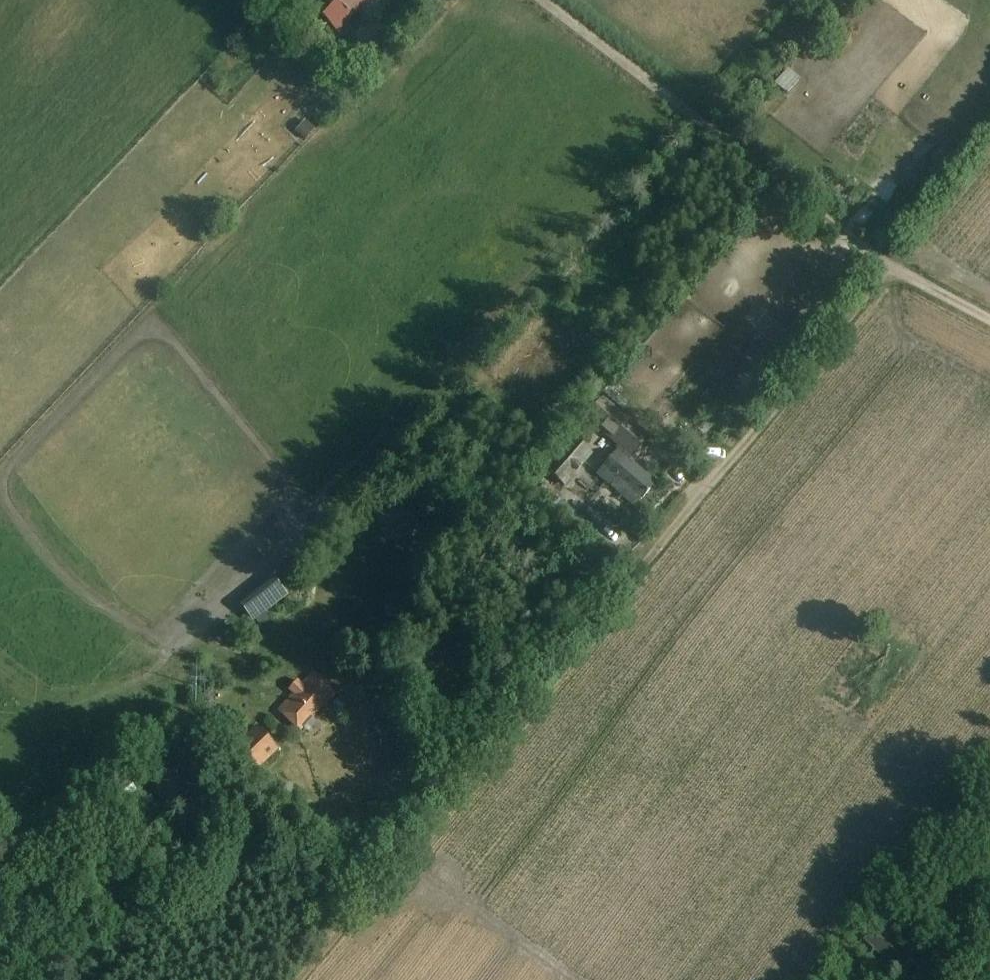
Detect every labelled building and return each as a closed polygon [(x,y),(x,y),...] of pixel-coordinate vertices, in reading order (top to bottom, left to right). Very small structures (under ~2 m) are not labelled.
[(309,4),(317,12),(314,15),(314,19),(321,26),(325,26),(329,22),(337,30),(349,17),(352,16),(358,10),(358,7),(364,0),(313,0),(309,4)] [(394,38),(375,22),(348,52),(366,68),(394,38)] [(299,113),(313,126),(325,114),(310,101),(299,113)] [(642,441),(599,404),(589,417),(632,453),(642,441)] [(592,455),(571,436),(542,470),(563,488),(592,455)] [(657,480),(618,449),(598,473),(633,502),(637,497),(641,500),(657,480)] [(414,505),(376,515),(382,537),(419,528),(414,505)] [(336,691),(313,670),(302,683),(298,680),(290,689),(294,693),(280,708),(302,728),(336,691)] [(279,749),(257,725),(237,743),(259,767),(279,749)]
